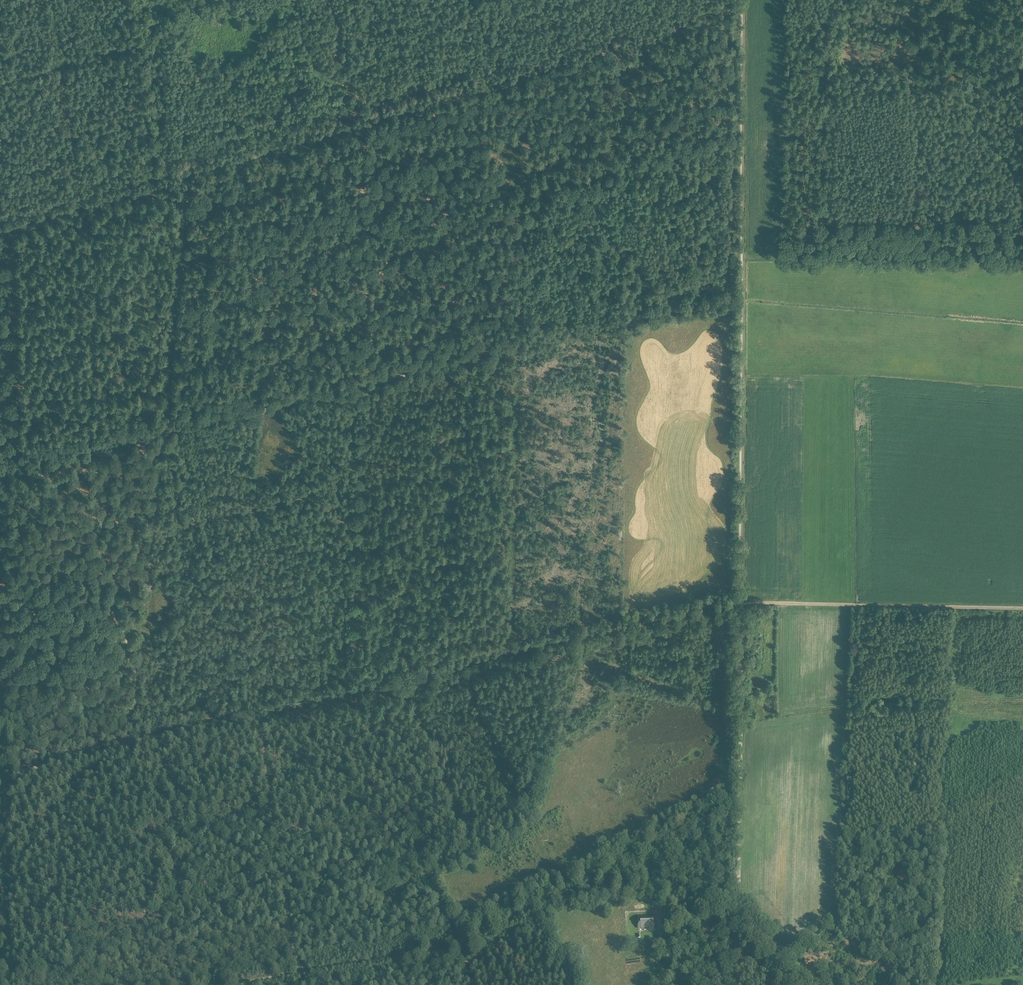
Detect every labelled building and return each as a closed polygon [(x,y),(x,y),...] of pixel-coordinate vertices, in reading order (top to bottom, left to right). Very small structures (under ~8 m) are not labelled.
[(896,878),(904,881),(908,874),(900,870),(896,878)] [(653,928),(653,916),(638,916),(638,928),(653,928)]
